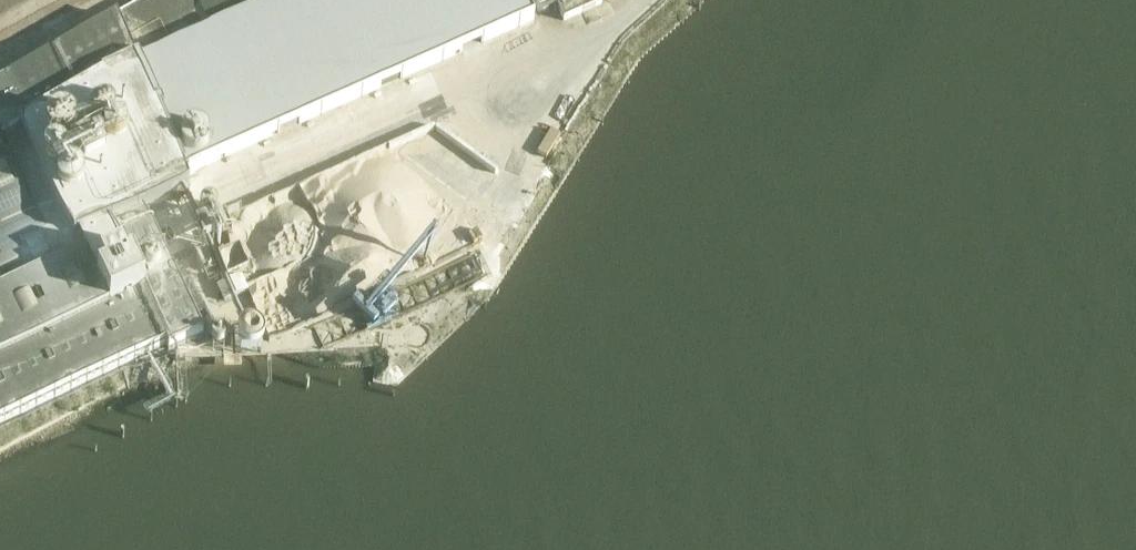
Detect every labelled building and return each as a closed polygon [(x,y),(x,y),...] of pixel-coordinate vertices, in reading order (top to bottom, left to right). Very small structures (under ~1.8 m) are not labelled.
[(147,1),(59,50),(3,81),(43,137),(93,112),(125,96),(206,205),(424,110),(415,90),(405,95),(390,63),(421,48),(408,16),(442,0),(150,0),(147,1)] [(538,15),(557,6),(563,21),(601,6),(599,0),(532,0),(538,15)] [(168,344),(171,350),(193,340),(206,333),(145,206),(172,193),(182,216),(206,205),(125,96),(93,112),(43,137),(3,81),(0,83),(0,425),(168,344)] [(221,264),(228,282),(249,274),(243,256),(221,264)]
